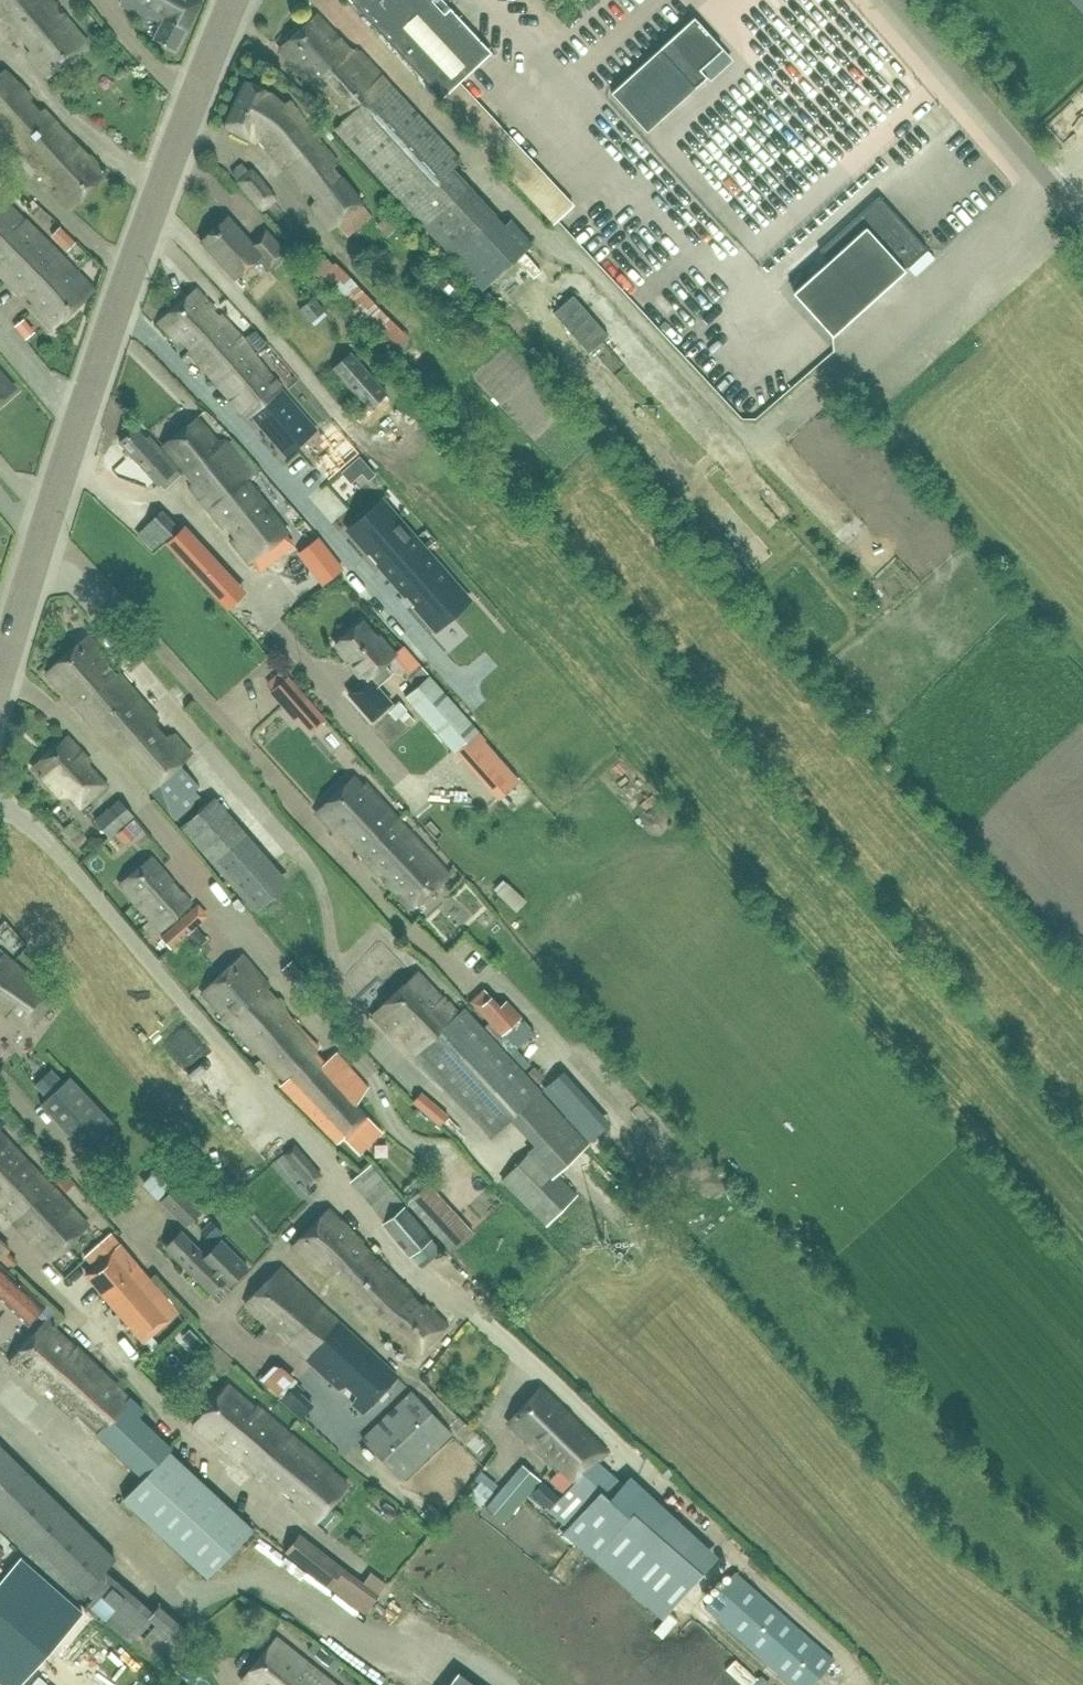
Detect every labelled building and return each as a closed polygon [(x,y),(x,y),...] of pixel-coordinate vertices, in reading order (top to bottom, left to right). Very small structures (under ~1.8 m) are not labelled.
[(50,0),(0,0),(0,22),(16,41),(21,39),(30,49),(26,52),(47,77),(87,43),(50,0)] [(122,3),(147,18),(149,15),(161,22),(153,37),(175,50),(199,0),(122,0),(122,3)] [(462,85),(494,55),(443,0),(349,0),(444,102),(462,85)] [(1082,10),(1082,0),(1074,0),(1082,10)] [(317,16),(281,49),(344,118),(333,128),(482,290),(533,243),(512,219),(505,226),(452,169),(461,161),(359,50),(347,48),(317,16)] [(693,17),(611,92),(647,132),(708,76),(700,68),(721,49),(693,17)] [(812,140),(906,66),(891,46),(888,48),(879,36),(855,55),(868,71),(845,89),(835,76),(828,80),(842,98),(825,112),(803,129),(812,140)] [(43,108),(37,108),(30,100),(31,95),(6,68),(0,73),(0,129),(29,162),(52,187),(51,191),(69,209),(107,173),(89,154),(88,156),(43,108)] [(284,104),(272,94),(249,82),(225,126),(256,143),(259,140),(265,146),(264,148),(301,191),(307,187),(316,199),(310,208),(328,230),(336,225),(348,238),(372,217),(361,205),(363,203),(362,202),(332,165),(337,162),(289,100),(284,104)] [(249,176),(237,185),(254,210),(266,201),(249,176)] [(832,336),(904,270),(928,249),(879,196),(818,251),(828,262),(793,293),(832,336)] [(22,211),(44,231),(52,222),(30,202),(22,211)] [(0,208),(0,274),(19,295),(24,292),(33,301),(30,305),(52,328),(93,289),(46,240),(4,204),(0,208)] [(388,214),(375,224),(386,236),(398,226),(388,214)] [(252,242),(228,217),(200,242),(234,279),(258,257),(268,268),(286,252),(265,230),(252,242)] [(67,235),(60,227),(52,234),(60,243),(67,235)] [(393,233),(381,242),(391,256),(404,247),(393,233)] [(67,250),(75,243),(67,235),(60,243),(67,250)] [(196,288),(158,321),(177,342),(181,339),(189,348),(187,351),(245,418),(250,414),(286,455),(316,429),(280,387),(248,346),(220,314),(217,316),(212,311),(215,309),(196,288)] [(573,295),(553,313),(588,353),(608,335),(573,295)] [(310,323),(325,310),(313,296),(298,309),(310,323)] [(350,351),(331,368),(368,410),(387,393),(350,351)] [(0,373),(0,400),(13,388),(0,373)] [(206,508),(248,475),(249,470),(225,441),(215,440),(197,417),(162,445),(192,482),(189,486),(206,508)] [(145,439),(135,427),(119,442),(158,485),(160,484),(164,489),(182,473),(148,436),(145,439)] [(339,466),(355,452),(342,437),(341,438),(326,452),(339,466)] [(375,475),(369,468),(362,474),(369,481),(375,475)] [(288,532),(248,475),(206,508),(222,528),(230,523),(238,534),(232,541),(248,562),(253,560),(260,569),(292,544),(284,534),(288,532)] [(415,545),(372,495),(338,524),(371,561),(373,559),(384,572),(415,545)] [(158,513),(147,523),(136,534),(152,550),(179,527),(162,509),(158,513)] [(185,526),(167,543),(210,590),(227,608),(245,591),(228,573),(185,526)] [(459,594),(415,545),(384,572),(395,585),(393,586),(426,623),(459,594)] [(328,550),(309,565),(322,582),(341,567),(328,550)] [(377,639),(362,622),(336,646),(355,667),(352,669),(363,681),(348,695),(370,720),(391,702),(377,687),(392,673),(383,663),(395,653),(380,636),(377,639)] [(115,673),(106,663),(108,659),(88,635),(45,672),(170,815),(170,816),(175,821),(203,796),(198,790),(201,788),(180,764),(191,754),(173,733),(166,736),(156,725),(159,718),(118,673),(115,673)] [(419,665),(407,676),(425,697),(413,707),(454,752),(455,752),(478,731),(419,665)] [(266,681),(272,688),(285,677),(279,670),(266,681)] [(301,690),(287,675),(285,677),(272,688),(268,692),(283,707),(301,690)] [(383,712),(391,727),(408,718),(401,703),(383,712)] [(82,752),(68,737),(33,768),(60,796),(62,794),(64,796),(67,793),(80,808),(106,784),(87,764),(92,760),(83,751),(82,752)] [(490,779),(484,784),(496,798),(517,779),(505,765),(490,779)] [(361,787),(353,777),(315,812),(333,832),(339,831),(365,858),(364,859),(395,892),(405,892),(417,905),(449,875),(401,824),(364,784),(361,787)] [(255,914),(289,882),(215,797),(179,829),(255,914)] [(135,818),(118,799),(94,821),(109,839),(115,833),(127,825),(135,818)] [(136,836),(127,825),(115,833),(125,845),(136,836)] [(172,855),(187,850),(182,833),(167,838),(172,855)] [(161,929),(191,902),(151,858),(121,885),(161,929)] [(467,883),(481,898),(490,890),(477,875),(467,883)] [(356,915),(363,908),(343,890),(337,897),(356,915)] [(171,949),(210,914),(199,903),(174,925),(160,936),(171,949)] [(51,999),(0,953),(0,1010),(30,1029),(51,999)] [(278,1001),(267,991),(270,986),(243,956),(202,993),(241,1037),(285,1081),(279,1087),(336,1145),(340,1142),(341,1138),(359,1156),(384,1132),(367,1115),(354,1104),(365,1086),(335,1053),(325,1062),(316,1053),(319,1047),(284,1010),(284,1003),(280,999),(278,1001)] [(458,1014),(419,973),(372,1017),(393,1039),(396,1036),(491,1137),(541,1091),(464,1008),(458,1014)] [(317,988),(307,978),(296,987),(306,997),(317,988)] [(332,1010),(317,994),(308,1002),(323,1018),(332,1010)] [(500,1035),(498,1038),(505,1045),(506,1044),(513,1051),(532,1033),(519,1019),(522,1017),(506,999),(499,1005),(495,1001),(481,1014),(500,1035)] [(172,1061),(202,1089),(223,1066),(193,1039),(172,1061)] [(82,1151),(98,1137),(113,1123),(71,1077),(40,1104),(82,1151)] [(447,1133),(453,1125),(451,1123),(453,1120),(421,1090),(411,1102),(447,1133)] [(226,1122),(239,1112),(228,1099),(216,1110),(226,1122)] [(588,1104),(576,1112),(595,1141),(607,1133),(588,1104)] [(52,1187),(0,1132),(0,1208),(13,1222),(39,1199),(52,1187)] [(295,1143),(282,1154),(310,1186),(322,1175),(295,1143)] [(176,1184),(175,1182),(185,1171),(162,1149),(148,1161),(156,1169),(142,1184),(157,1199),(158,1198),(160,1200),(159,1201),(185,1227),(203,1209),(177,1183),(176,1184)] [(547,1224),(577,1195),(556,1174),(551,1178),(528,1154),(502,1180),(547,1224)] [(419,1267),(440,1249),(431,1238),(404,1206),(405,1205),(370,1164),(348,1181),(382,1223),(382,1224),(409,1257),(411,1255),(419,1267)] [(39,1199),(13,1222),(48,1259),(86,1223),(52,1187),(39,1199)] [(414,1292),(362,1244),(364,1241),(331,1211),(293,1247),(314,1269),(316,1266),(343,1295),(384,1331),(414,1359),(446,1323),(425,1304),(423,1306),(411,1295),(414,1292)] [(205,1255),(181,1231),(165,1247),(212,1295),(225,1282),(229,1285),(248,1267),(221,1239),(205,1255)] [(142,1343),(179,1312),(121,1243),(83,1274),(142,1343)] [(93,1266),(106,1255),(96,1244),(84,1256),(93,1266)] [(0,1265),(0,1299),(28,1325),(45,1307),(0,1265)] [(323,1307),(281,1269),(245,1304),(276,1334),(278,1331),(288,1341),(287,1344),(297,1353),(298,1352),(338,1390),(347,1384),(358,1393),(352,1403),(362,1413),(397,1375),(340,1322),(323,1307)] [(52,1396),(50,1399),(70,1418),(75,1413),(96,1432),(129,1396),(76,1347),(74,1348),(45,1322),(8,1363),(31,1384),(32,1384),(43,1394),(47,1391),(52,1396)] [(202,1342),(198,1337),(189,1345),(194,1350),(202,1342)] [(272,1366),(260,1379),(277,1396),(292,1380),(277,1366),(272,1366)] [(254,1473),(289,1432),(257,1407),(256,1408),(228,1384),(193,1427),(218,1447),(224,1446),(228,1450),(229,1455),(238,1463),(239,1461),(254,1473)] [(297,1384),(281,1400),(288,1406),(300,1393),(303,1390),(297,1384)] [(597,1495),(581,1478),(607,1451),(541,1389),(517,1414),(509,1423),(518,1431),(559,1470),(549,1480),(563,1493),(549,1512),(565,1530),(563,1532),(661,1620),(717,1557),(628,1477),(609,1499),(600,1491),(597,1495)] [(402,1482),(423,1462),(453,1434),(411,1390),(361,1439),(402,1482)] [(145,1410),(129,1396),(96,1432),(95,1433),(142,1477),(168,1450),(169,1451),(172,1448),(138,1417),(145,1410)] [(289,1432),(254,1473),(279,1494),(283,1490),(294,1499),(292,1504),(314,1523),(347,1483),(338,1475),(339,1474),(289,1432)] [(0,1445),(0,1528),(29,1557),(92,1613),(95,1610),(163,1670),(193,1637),(159,1606),(152,1613),(104,1570),(114,1558),(0,1445)] [(169,1451),(168,1450),(142,1477),(122,1500),(207,1578),(253,1528),(169,1451)] [(511,1514),(530,1493),(548,1508),(559,1496),(521,1465),(493,1498),(484,1507),(503,1523),(511,1514)] [(481,1505),(494,1486),(480,1476),(466,1495),(481,1505)] [(386,1516),(394,1506),(369,1486),(361,1497),(386,1516)] [(328,1587),(344,1568),(321,1550),(299,1533),(297,1535),(284,1552),(328,1587)] [(14,1553),(0,1541),(0,1569),(14,1553)] [(541,1541),(530,1556),(546,1569),(558,1554),(541,1541)] [(0,1580),(0,1681),(5,1684),(17,1684),(82,1611),(21,1557),(0,1580)] [(701,1608),(785,1684),(811,1684),(830,1664),(732,1574),(701,1608)] [(127,1666),(86,1625),(56,1655),(86,1684),(118,1684),(122,1682),(116,1676),(127,1666)] [(276,1638),(241,1682),(246,1684),(335,1684),(276,1638)] [(328,1665),(334,1657),(321,1647),(314,1654),(328,1665)]
